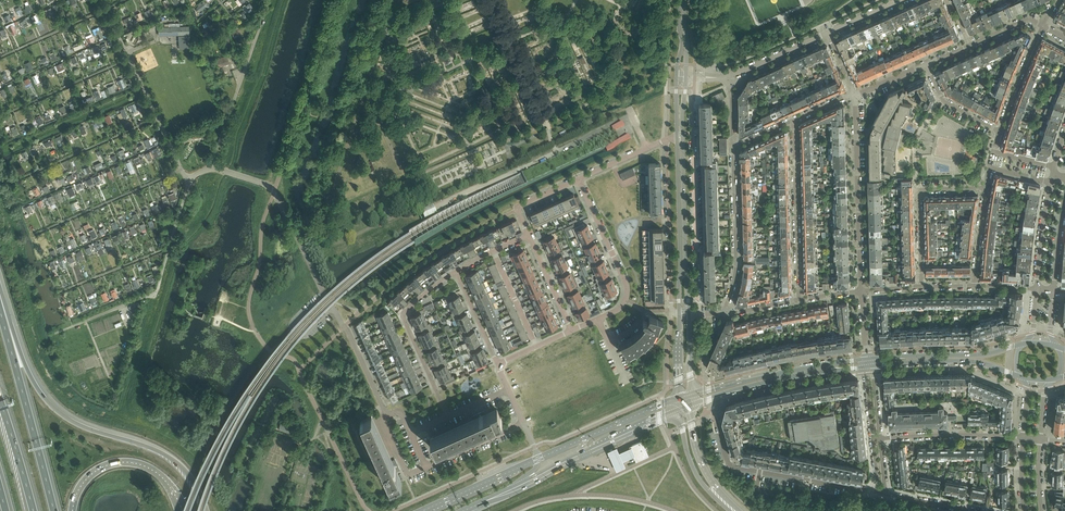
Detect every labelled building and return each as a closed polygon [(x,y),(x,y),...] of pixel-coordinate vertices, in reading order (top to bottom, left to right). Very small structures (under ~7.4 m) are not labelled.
[(924,0),(918,3),(924,15),(929,13),(924,0)] [(924,0),(929,13),(935,10),(930,0),(924,0)] [(935,10),(940,8),(937,0),(930,0),(935,10)] [(940,8),(941,11),(947,8),(945,3),(945,2),(944,0),(937,0),(940,8)] [(958,5),(960,11),(972,5),(970,0),(969,0),(966,1),(958,5)] [(1014,13),(1019,11),(1015,0),(1014,0),(1009,2),(1014,13)] [(1019,11),(1025,8),(1021,0),(1015,0),(1019,11)] [(1025,8),(1030,6),(1028,0),(1021,0),(1025,8)] [(1064,1),(1063,2),(1062,3),(1059,8),(1060,9),(1058,11),(1057,12),(1057,13),(1057,14),(1056,13),(1053,19),(1054,19),(1054,20),(1056,21),(1059,22),(1064,11),(1064,1)] [(203,2),(196,7),(199,11),(206,6),(203,2)] [(1004,5),(1009,16),(1014,13),(1009,2),(1004,5)] [(918,3),(913,5),(919,17),(924,15),(918,3)] [(908,8),(913,20),(919,17),(913,5),(908,8)] [(975,11),(972,5),(960,11),(963,16),(970,13),(975,11)] [(998,7),(1003,18),(1009,16),(1004,5),(998,7)] [(1003,18),(998,7),(993,10),(998,21),(1003,18)] [(908,8),(902,10),(908,22),(913,20),(908,8)] [(948,11),(947,8),(941,11),(942,14),(939,15),(942,21),(951,17),(949,13),(949,11),(948,11)] [(897,13),(902,25),(908,22),(902,10),(897,13)] [(998,21),(993,10),(987,12),(992,23),(997,21),(998,21)] [(982,14),(987,26),(992,23),(987,12),(982,14)] [(897,13),(891,15),(897,27),(902,25),(897,13)] [(963,16),(965,22),(971,20),(971,19),(969,16),(971,15),(970,13),(963,16)] [(976,17),(981,28),(987,26),(982,14),(976,17)] [(886,17),(891,30),(897,27),(891,15),(886,17)] [(880,20),(885,31),(886,32),(891,30),(886,17),(880,20)] [(945,24),(946,26),(954,22),(953,20),(952,20),(951,17),(942,21),(944,24),(945,24)] [(971,19),(971,20),(976,31),(981,28),(976,17),(971,19)] [(227,25),(223,20),(219,23),(223,28),(227,25)] [(880,20),(875,22),(882,38),(884,37),(883,34),(882,34),(882,33),(885,31),(880,20)] [(971,20),(965,22),(970,33),(971,33),(971,32),(972,32),(976,31),(971,20)] [(875,22),(869,25),(875,36),(878,35),(879,36),(878,36),(880,39),(882,38),(875,22)] [(954,22),(946,26),(946,27),(949,26),(952,33),(957,30),(954,24),(955,24),(954,22)] [(864,27),(871,43),(873,42),(872,39),(871,39),(871,38),(875,36),(869,25),(864,27)] [(158,28),(158,36),(179,36),(180,50),(190,50),(189,26),(158,28)] [(948,30),(945,31),(950,42),(953,41),(955,40),(952,33),(949,26),(946,27),(948,30)] [(859,30),(864,41),(867,39),(868,41),(867,41),(869,44),(871,43),(864,27),(859,30)] [(235,39),(241,37),(238,29),(232,32),(235,39)] [(940,29),(937,30),(944,45),(946,44),(950,42),(945,31),(941,33),(940,29)] [(864,41),(859,30),(853,32),(860,47),(860,48),(862,47),(861,44),(860,43),(864,41)] [(934,36),(939,47),(942,46),(944,45),(937,30),(935,31),(937,35),(934,36)] [(952,33),(955,40),(956,40),(959,38),(959,37),(960,36),(957,30),(952,33)] [(848,35),(853,46),(856,45),(857,48),(860,47),(853,32),(848,35)] [(1008,40),(1010,46),(1019,42),(1022,43),(1026,35),(1024,33),(1023,34),(1023,33),(1020,34),(1020,35),(1017,37),(1017,36),(1008,40)] [(926,35),(933,50),(935,49),(939,47),(934,36),(930,38),(929,34),(926,35)] [(851,52),(853,55),(856,53),(853,46),(848,35),(842,37),(849,53),(851,52)] [(923,41),(928,52),(931,51),(933,50),(926,35),(924,36),(926,40),(923,41)] [(1022,43),(1018,51),(1024,53),(1026,49),(1030,40),(1031,37),(1026,35),(1022,43)] [(849,53),(842,37),(840,38),(838,39),(837,40),(838,41),(837,41),(842,52),(845,58),(853,55),(851,52),(849,53)] [(1038,48),(1033,59),(1039,62),(1040,60),(1039,60),(1041,57),(1048,41),(1044,39),(1043,40),(1042,40),(1038,48)] [(1002,43),(1006,53),(1012,50),(1010,46),(1008,40),(1002,43)] [(928,52),(923,41),(917,44),(922,55),(928,52)] [(1048,56),(1054,44),(1048,41),(1041,57),(1044,58),(1045,54),(1048,56)] [(1006,53),(1002,43),(996,45),(1001,56),(1007,54),(1006,53)] [(912,46),(917,57),(922,55),(917,44),(912,46)] [(1054,44),(1048,56),(1051,57),(1049,61),(1052,62),(1059,47),(1054,44)] [(826,45),(821,47),(826,58),(824,59),(827,66),(835,62),(827,46),(826,45)] [(991,48),(996,59),(1001,56),(996,45),(991,48)] [(94,54),(100,51),(98,46),(92,48),(94,54)] [(907,49),(911,60),(917,57),(912,46),(907,49)] [(821,47),(816,49),(821,60),(824,59),(826,58),(821,47)] [(1059,47),(1052,62),(1054,63),(1056,60),(1058,61),(1059,61),(1064,50),(1059,47)] [(985,50),(991,62),(993,62),(992,61),(996,59),(991,48),(985,50)] [(810,52),(817,66),(819,65),(818,62),(821,60),(816,49),(810,52)] [(911,60),(907,49),(901,51),(906,62),(911,60)] [(991,62),(985,50),(980,52),(985,64),(988,62),(989,63),(991,62)] [(901,51),(895,54),(900,65),(903,64),(902,64),(906,62),(906,63),(906,62),(901,51)] [(1018,51),(1014,59),(1020,62),(1022,57),(1024,53),(1018,51)] [(805,54),(810,65),(813,64),(814,66),(815,69),(817,68),(817,66),(810,52),(805,54)] [(974,55),(980,67),(982,67),(981,65),(985,64),(980,52),(974,55)] [(845,58),(847,63),(853,61),(858,58),(856,53),(853,55),(845,58)] [(799,57),(806,72),(809,71),(807,67),(810,65),(805,54),(799,57)] [(890,56),(895,67),(898,66),(900,65),(895,54),(890,56)] [(895,67),(890,56),(887,58),(886,55),(883,56),(884,59),(885,59),(890,70),(892,69),(895,67)] [(974,55),(969,58),(974,69),(977,67),(978,68),(980,67),(974,55)] [(216,60),(219,68),(228,64),(226,58),(227,58),(227,56),(216,60)] [(794,59),(799,70),(802,69),(804,73),(806,72),(799,57),(794,59)] [(969,58),(963,60),(969,72),(971,72),(970,70),(974,69),(969,58)] [(1020,62),(1014,59),(1012,58),(1009,64),(1018,68),(1020,62)] [(788,61),(795,77),(798,75),(796,72),(799,70),(794,59),(788,61)] [(879,61),(884,72),(887,70),(890,70),(885,59),(884,59),(879,61)] [(1032,62),(1031,65),(1046,71),(1046,69),(1042,67),(1043,64),(1039,62),(1033,59),(1034,59),(1033,60),(1032,61),(1032,62)] [(958,62),(963,73),(963,74),(967,72),(967,73),(969,72),(963,60),(958,62)] [(795,77),(788,61),(783,64),(788,75),(791,74),(793,78),(795,77)] [(851,73),(852,73),(857,71),(853,61),(847,63),(851,73)] [(874,64),(879,75),(881,74),(884,72),(879,61),(874,64)] [(835,62),(827,66),(823,67),(826,73),(837,68),(835,62)] [(958,62),(952,65),(957,75),(963,73),(958,62)] [(1018,68),(1009,64),(1005,62),(1004,64),(1006,65),(1005,68),(1015,73),(1015,72),(1016,72),(1018,68)] [(788,75),(783,64),(778,66),(783,77),(786,76),(786,77),(789,76),(788,75)] [(874,64),(868,66),(873,77),(877,75),(877,76),(879,75),(874,64)] [(947,67),(952,78),(957,75),(952,65),(947,67)] [(1029,70),(1039,74),(1040,71),(1043,72),(1042,73),(1045,74),(1046,71),(1031,65),(1030,67),(1029,69),(1029,70)] [(772,69),(778,81),(780,80),(780,79),(783,77),(778,66),(772,69)] [(863,68),(868,79),(873,77),(868,66),(863,68)] [(944,70),(942,70),(947,82),(949,81),(948,80),(952,78),(947,67),(944,69),(944,70)] [(857,71),(862,82),(868,79),(863,68),(857,71)] [(1015,73),(1005,68),(1003,72),(1001,71),(1001,70),(999,69),(998,71),(1013,77),(1014,75),(1015,75),(1015,73)] [(772,69),(767,71),(772,82),(775,81),(775,82),(778,81),(772,69)] [(836,76),(838,80),(838,81),(842,79),(838,70),(838,69),(832,72),(834,77),(836,76)] [(950,84),(949,81),(947,82),(942,70),(940,71),(936,72),(937,73),(936,73),(938,77),(940,81),(940,82),(941,83),(942,84),(943,87),(950,84)] [(1001,79),(1011,83),(1011,82),(1012,82),(1012,81),(1012,80),(1013,77),(998,71),(994,70),(992,72),(997,74),(1000,75),(1000,74),(1002,75),(1001,79)] [(1027,75),(1041,81),(1042,79),(1040,78),(1040,79),(1037,78),(1039,74),(1029,70),(1028,71),(1027,72),(1028,73),(1027,75)] [(772,82),(767,71),(761,74),(767,86),(769,85),(769,84),(772,82)] [(857,71),(852,73),(856,83),(858,84),(861,82),(862,82),(857,71)] [(756,76),(761,88),(767,86),(761,74),(756,76)] [(1024,80),(1034,85),(1036,81),(1038,82),(1038,83),(1040,83),(1041,81),(1027,75),(1026,77),(1025,78),(1024,79),(1024,80)] [(752,78),(751,79),(756,91),(761,88),(756,76),(754,77),(752,78)] [(915,82),(917,86),(918,87),(929,82),(926,77),(915,82)] [(744,87),(754,93),(756,91),(751,79),(750,79),(744,87)] [(838,81),(838,80),(836,80),(841,92),(846,89),(846,88),(842,79),(838,81)] [(993,82),(1009,88),(1010,85),(1011,85),(1011,84),(1011,83),(1001,79),(999,82),(997,81),(994,80),(993,82)] [(831,83),(836,94),(841,92),(836,80),(831,83)] [(1034,85),(1024,80),(1024,81),(1023,83),(1022,86),(1037,91),(1038,90),(1035,89),(1033,88),(1034,85)] [(954,98),(955,99),(959,90),(957,88),(960,82),(958,81),(956,84),(954,87),(949,96),(954,98)] [(997,89),(1007,93),(1007,92),(1008,92),(1008,91),(1008,90),(1009,88),(993,82),(991,81),(990,83),(993,84),(996,85),(998,86),(997,89)] [(1064,90),(1064,82),(1063,81),(1061,85),(1056,83),(1055,85),(1064,90)] [(821,87),(826,98),(831,96),(826,85),(824,82),(822,83),(823,86),(821,87)] [(917,86),(915,82),(908,85),(909,86),(907,87),(909,93),(914,91),(915,91),(915,90),(914,88),(917,86)] [(931,88),(929,82),(918,87),(920,93),(931,88)] [(836,94),(831,83),(826,85),(831,96),(836,94)] [(951,87),(950,84),(943,87),(944,88),(944,89),(944,91),(945,91),(946,93),(946,94),(949,96),(954,87),(953,87),(951,87)] [(108,87),(110,93),(117,91),(115,85),(108,87)] [(955,99),(959,102),(968,87),(965,85),(962,91),(959,90),(955,99)] [(1057,94),(1064,97),(1064,90),(1055,85),(1054,88),(1059,90),(1057,94)] [(1020,91),(1030,95),(1032,92),(1034,93),(1036,94),(1037,91),(1022,86),(1021,88),(1020,89),(1020,90),(1020,91)] [(739,96),(752,96),(754,93),(744,87),(739,96)] [(826,98),(821,87),(816,90),(821,101),(826,98)] [(903,126),(902,126),(914,105),(913,105),(903,102),(903,101),(903,100),(902,99),(902,98),(907,90),(904,88),(905,87),(904,87),(890,94),(888,97),(874,121),(873,124),(874,125),(873,128),(872,129),(872,130),(871,132),(871,133),(871,134),(871,137),(870,137),(870,177),(886,176),(887,173),(891,174),(891,171),(896,172),(897,173),(896,149),(897,149),(898,144),(902,144),(902,145),(902,143),(902,142),(902,141),(902,140),(902,138),(903,137),(903,135),(904,134),(904,133),(905,132),(901,132),(903,126)] [(968,87),(959,102),(964,104),(965,104),(970,96),(967,94),(971,88),(968,87)] [(922,97),(933,103),(936,98),(931,88),(920,93),(922,97)] [(990,92),(995,94),(1005,98),(1007,94),(1007,93),(997,89),(996,92),(993,91),(994,91),(990,90),(990,92)] [(821,101),(816,90),(811,92),(816,103),(821,101)] [(816,103),(811,92),(810,91),(807,93),(807,92),(805,93),(811,105),(816,103)] [(970,96),(965,104),(966,105),(970,108),(978,93),(976,91),(972,97),(970,96)] [(1030,95),(1020,91),(1019,92),(1019,93),(1019,94),(1018,96),(1033,102),(1034,100),(1029,98),(1030,95)] [(801,97),(806,107),(811,105),(805,93),(803,94),(804,96),(801,97)] [(978,93),(970,108),(974,110),(975,110),(980,102),(978,100),(981,94),(978,93)] [(998,101),(997,103),(999,104),(998,106),(1002,107),(1003,103),(1004,103),(1005,98),(995,94),(994,97),(999,98),(998,101)] [(1064,104),(1064,97),(1057,94),(1056,97),(1051,95),(1050,98),(1064,104)] [(1016,102),(1026,106),(1028,102),(1030,103),(1032,104),(1033,102),(1018,96),(1017,99),(1016,101),(1016,102)] [(797,97),(795,98),(801,110),(806,107),(801,97),(798,98),(797,97)] [(922,97),(922,98),(919,104),(921,105),(921,104),(929,109),(933,103),(922,97)] [(976,111),(980,113),(989,98),(986,97),(983,103),(980,102),(975,110),(976,111)] [(791,102),(796,112),(799,111),(801,110),(795,98),(793,99),(794,100),(791,102)] [(989,98),(980,113),(985,116),(986,116),(990,107),(988,106),(992,100),(989,98)] [(1050,98),(1049,100),(1054,102),(1053,106),(1064,111),(1064,110),(1064,104),(1050,98)] [(796,112),(791,102),(788,103),(787,101),(785,102),(791,114),(793,113),(796,112)] [(791,114),(785,102),(783,103),(784,105),(781,106),(786,116),(791,114)] [(1015,105),(1014,107),(1029,113),(1030,111),(1028,110),(1027,110),(1025,109),(1026,106),(1016,102),(1015,103),(1015,104),(1015,105)] [(990,107),(986,116),(987,117),(991,119),(998,106),(999,104),(997,103),(993,109),(990,107)] [(66,105),(59,107),(62,115),(68,113),(66,105)] [(829,111),(821,115),(822,119),(822,120),(829,120),(830,117),(845,117),(845,106),(844,106),(843,105),(829,111)] [(777,106),(775,107),(781,119),(783,118),(786,116),(781,106),(778,107),(777,106)] [(998,106),(991,119),(995,122),(996,122),(997,122),(999,118),(998,118),(999,117),(1000,115),(999,114),(1001,111),(1001,110),(1002,109),(1002,108),(1002,107),(998,106)] [(1045,110),(1063,116),(1064,111),(1053,106),(1051,109),(1046,107),(1045,110)] [(124,116),(126,120),(130,118),(125,107),(120,109),(124,116)] [(773,108),(771,109),(776,121),(779,120),(781,119),(775,107),(773,108)] [(1012,113),(1022,116),(1024,113),(1028,115),(1029,113),(1014,107),(1013,110),(1012,112),(1012,113)] [(776,121),(771,109),(770,109),(766,111),(771,123),(773,122),(776,121)] [(1049,115),(1048,118),(1060,123),(1063,116),(1045,110),(1044,113),(1049,115)] [(761,115),(762,118),(766,125),(769,124),(771,123),(766,111),(763,112),(764,114),(761,115)] [(1010,118),(1027,124),(1028,121),(1021,119),(1022,116),(1012,113),(1012,114),(1011,115),(1011,116),(1011,118),(1010,118)] [(612,120),(613,124),(615,123),(625,118),(623,115),(612,120)] [(815,124),(815,125),(817,130),(823,129),(822,120),(822,119),(821,115),(819,116),(812,119),(815,124)] [(753,123),(756,130),(757,129),(766,125),(762,118),(760,119),(760,120),(753,123)] [(1009,124),(1018,128),(1019,125),(1026,127),(1027,124),(1010,118),(1010,119),(1010,121),(1009,121),(1008,123),(1009,124)] [(1041,123),(1058,129),(1060,123),(1048,118),(1047,122),(1042,120),(1041,123)] [(801,128),(801,129),(813,128),(813,127),(812,126),(815,125),(815,124),(812,119),(802,124),(801,124),(801,125),(801,127),(801,128)] [(746,120),(740,120),(740,121),(740,122),(740,124),(740,133),(740,135),(742,136),(744,135),(745,135),(746,135),(746,126),(745,123),(749,123),(749,120),(746,120)] [(748,126),(746,126),(746,135),(746,134),(747,134),(756,130),(753,123),(748,126)] [(1045,127),(1044,131),(1056,135),(1058,129),(1041,123),(1040,125),(1045,127)] [(1008,127),(1007,130),(1023,136),(1024,133),(1017,131),(1018,128),(1009,124),(1008,125),(1007,127),(1008,127)] [(76,142),(81,141),(77,128),(72,129),(76,142)] [(606,139),(607,143),(618,137),(631,131),(629,128),(605,139),(606,139)] [(1005,136),(1014,139),(1015,136),(1022,139),(1026,140),(1027,137),(1023,136),(1007,130),(1006,130),(1007,130),(1006,132),(1005,133),(1005,134),(1005,135),(1005,136)] [(767,139),(767,145),(767,148),(770,148),(770,145),(773,145),(773,142),(788,142),(788,132),(786,131),(767,139)] [(1037,133),(1036,135),(1054,141),(1056,135),(1044,131),(1042,134),(1037,133)] [(1040,143),(1041,144),(1052,147),(1052,146),(1053,146),(1054,141),(1036,135),(1036,138),(1041,140),(1040,143)] [(1003,141),(1019,147),(1020,145),(1020,144),(1013,142),(1014,139),(1005,136),(1004,137),(1004,138),(1004,139),(1003,141)] [(767,145),(767,139),(765,140),(740,151),(740,154),(742,154),(742,155),(742,156),(752,155),(752,153),(765,147),(767,145)] [(1026,147),(1020,145),(1019,147),(1003,141),(1003,143),(1002,143),(1001,147),(1002,147),(1003,148),(1002,149),(1007,150),(1024,154),(1024,153),(1025,154),(1027,150),(1025,149),(1026,147)] [(1032,148),(1050,153),(1051,150),(1052,148),(1052,147),(1041,144),(1040,147),(1033,145),(1032,148)] [(1027,147),(1027,150),(1025,154),(1047,159),(1049,158),(1050,155),(1050,154),(1050,153),(1032,148),(1032,149),(1027,147)] [(142,165),(141,162),(143,162),(141,155),(134,158),(138,167),(142,165)] [(662,207),(661,175),(660,163),(649,163),(650,207),(650,211),(651,211),(651,215),(657,215),(661,214),(661,211),(662,211),(662,207)] [(120,165),(115,167),(119,174),(124,172),(120,165)] [(94,177),(98,184),(106,180),(103,173),(94,177)] [(1011,184),(1010,186),(1016,187),(1017,185),(1018,180),(1001,176),(996,175),(995,176),(994,176),(994,179),(994,181),(993,181),(1011,184)] [(1022,189),(1040,193),(1041,191),(1042,187),(1041,186),(1018,180),(1017,185),(1018,185),(1017,187),(1022,188),(1022,189)] [(79,189),(85,186),(83,181),(76,184),(79,189)] [(38,186),(30,190),(33,197),(41,194),(38,186)] [(991,193),(1013,196),(1013,193),(1002,192),(1002,189),(992,187),(992,188),(991,190),(992,191),(991,193)] [(1029,193),(1028,197),(1039,199),(1039,198),(1040,198),(1040,196),(1040,195),(1040,193),(1022,189),(1022,192),(1029,193)] [(175,192),(169,194),(171,201),(178,198),(175,192)] [(990,199),(1000,201),(1001,198),(1010,199),(1009,202),(1012,202),(1013,196),(991,193),(991,196),(990,196),(990,198),(990,199)] [(439,194),(422,202),(426,209),(442,201),(439,194)] [(574,194),(568,196),(574,209),(580,207),(578,203),(581,202),(578,195),(575,197),(574,194)] [(563,199),(569,212),(574,209),(568,196),(563,199)] [(1021,199),(1020,202),(1038,205),(1038,203),(1039,202),(1039,200),(1039,199),(1028,197),(1027,196),(1026,201),(1021,199)] [(557,201),(563,214),(569,212),(563,199),(557,201)] [(990,202),(989,205),(1006,207),(1007,205),(1000,204),(1000,201),(990,199),(990,200),(989,202),(990,202)] [(552,204),(558,217),(563,214),(557,201),(552,204)] [(1024,210),(1037,212),(1037,211),(1037,210),(1038,209),(1038,208),(1038,205),(1020,202),(1020,205),(1025,206),(1024,210)] [(547,206),(553,219),(558,217),(552,204),(547,206)] [(547,206),(541,209),(547,222),(553,219),(547,206)] [(536,211),(542,224),(547,222),(541,209),(536,211)] [(1037,212),(1024,210),(1024,214),(1019,213),(1018,215),(1036,218),(1036,216),(1037,215),(1037,213),(1037,212)] [(542,224),(536,211),(530,213),(536,226),(542,224)] [(998,212),(988,211),(988,212),(987,213),(988,214),(987,217),(1004,219),(1004,217),(1001,216),(1001,217),(999,216),(999,212),(998,212)] [(1022,223),(1035,225),(1035,224),(1035,223),(1036,222),(1035,221),(1036,218),(1018,215),(1018,218),(1023,219),(1022,223)] [(507,223),(513,237),(517,236),(514,230),(516,229),(515,227),(519,225),(517,220),(513,221),(512,220),(507,223)] [(139,223),(137,224),(138,228),(141,227),(143,231),(147,230),(145,223),(140,224),(139,223)] [(513,237),(507,223),(502,225),(502,226),(498,228),(501,234),(505,232),(505,234),(507,233),(510,239),(513,237)] [(577,231),(579,236),(590,231),(588,225),(585,226),(584,223),(573,228),(574,232),(577,231)] [(1035,225),(1022,223),(1022,227),(1017,226),(1016,229),(1035,231),(1035,226),(1035,225)] [(95,228),(89,231),(93,239),(99,237),(95,228)] [(487,233),(493,247),(496,245),(493,237),(499,234),(497,228),(493,230),(492,229),(489,231),(490,232),(487,233)] [(1021,236),(1034,238),(1035,231),(1016,229),(1016,232),(1020,232),(1019,236),(1021,236)] [(579,243),(581,246),(592,241),(591,239),(592,238),(591,235),(592,234),(590,231),(579,236),(582,242),(579,243)] [(481,236),(478,237),(480,243),(486,240),(490,248),(493,247),(487,233),(484,234),(483,233),(480,235),(481,236)] [(544,244),(546,247),(557,242),(554,237),(553,237),(551,234),(544,237),(546,240),(544,241),(545,244),(544,244)] [(1015,242),(1033,244),(1034,238),(1021,236),(1020,240),(1015,240),(1015,242)] [(470,241),(467,243),(474,256),(477,254),(473,247),(479,244),(480,243),(478,237),(477,238),(473,240),(472,239),(469,240),(470,241)] [(71,248),(78,245),(75,238),(67,240),(71,248)] [(592,241),(581,246),(582,250),(585,248),(587,254),(598,249),(596,243),(593,244),(592,241)] [(551,253),(552,255),(563,250),(559,242),(557,243),(557,242),(546,247),(549,254),(551,253)] [(1019,250),(1032,251),(1033,244),(1015,242),(1011,242),(1011,244),(1014,245),(1020,246),(1019,250)] [(457,248),(460,254),(467,250),(471,258),(474,256),(467,243),(464,245),(463,244),(460,245),(461,246),(457,248)] [(450,252),(448,254),(456,267),(459,265),(454,258),(460,254),(457,248),(453,251),(453,250),(450,251),(450,252)] [(600,252),(598,249),(587,254),(590,259),(587,261),(589,264),(600,259),(599,256),(601,255),(599,253),(600,252)] [(513,255),(515,260),(526,255),(525,253),(523,250),(521,251),(517,253),(513,255)] [(552,262),(554,265),(565,260),(562,255),(561,255),(560,252),(563,250),(552,255),(554,258),(552,259),(553,262),(552,262)] [(438,260),(442,265),(448,261),(453,269),(456,267),(448,254),(445,256),(444,255),(441,257),(442,258),(438,260)] [(515,260),(518,266),(529,261),(526,255),(515,260)] [(593,266),(595,272),(606,267),(604,261),(601,262),(600,259),(589,264),(591,267),(593,266)] [(429,267),(438,279),(441,277),(436,270),(442,265),(438,260),(435,263),(434,262),(431,264),(432,265),(429,267)] [(559,271),(560,273),(567,270),(566,267),(568,266),(565,260),(554,265),(557,272),(559,271)] [(518,266),(520,271),(531,266),(529,261),(518,266)] [(963,265),(963,275),(966,275),(970,274),(971,267),(971,265),(968,265),(963,265)] [(531,266),(520,271),(522,276),(533,271),(531,266)] [(934,275),(935,266),(927,266),(927,267),(926,267),(926,275),(931,275),(931,276),(934,276),(934,275)] [(420,273),(424,278),(430,274),(435,281),(438,279),(429,267),(427,269),(426,268),(423,270),(424,271),(420,273)] [(606,267),(595,272),(598,277),(595,278),(597,282),(608,277),(607,274),(609,273),(607,270),(608,270),(606,267)] [(1030,270),(1017,269),(1017,270),(1009,269),(1009,273),(1008,281),(1018,281),(1028,282),(1028,281),(1029,281),(1030,281),(1030,270)] [(567,270),(560,273),(563,279),(561,280),(562,283),(575,277),(573,271),(569,273),(567,270)] [(466,276),(469,282),(481,276),(479,271),(466,276)] [(522,276),(525,282),(535,277),(533,273),(534,272),(533,271),(522,276)] [(414,278),(412,280),(421,292),(424,289),(419,283),(424,278),(420,273),(417,276),(416,275),(414,277),(414,278)] [(916,273),(904,273),(904,278),(905,281),(916,281),(916,273)] [(481,276),(469,282),(471,287),(484,281),(483,281),(481,282),(479,277),(481,276)] [(525,282),(527,287),(538,282),(535,277),(525,282)] [(567,288),(569,291),(579,286),(576,288),(574,285),(576,284),(573,278),(576,277),(575,277),(562,283),(565,290),(567,288)] [(601,284),(604,290),(615,285),(614,283),(612,278),(609,280),(608,277),(597,282),(599,285),(601,284)] [(132,280),(136,288),(141,286),(137,278),(132,280)] [(407,284),(403,287),(408,292),(413,287),(419,294),(421,292),(412,280),(409,282),(409,281),(406,284),(407,284)] [(850,280),(835,280),(835,283),(831,283),(831,288),(850,286),(850,280)] [(471,287),(473,292),(486,287),(484,281),(471,287)] [(527,287),(530,292),(540,288),(538,282),(527,287)] [(615,285),(604,290),(606,295),(604,296),(605,300),(616,295),(615,292),(617,291),(615,288),(616,288),(615,285)] [(569,298),(570,301),(581,296),(579,291),(581,290),(579,286),(569,291),(570,294),(568,295),(569,298)] [(395,295),(406,306),(408,303),(402,297),(408,292),(403,287),(400,290),(399,290),(397,292),(398,293),(395,295)] [(473,292),(476,298),(488,292),(486,293),(484,288),(486,287),(473,292)] [(530,292),(532,298),(543,293),(540,288),(530,292)] [(761,295),(761,300),(771,298),(775,298),(774,290),(773,290),(771,290),(771,289),(764,289),(764,288),(761,288),(761,293),(761,295)] [(488,292),(476,298),(478,303),(491,297),(488,292)] [(756,293),(751,294),(739,292),(739,293),(738,294),(736,299),(737,302),(736,303),(738,304),(738,306),(752,302),(761,300),(761,295),(757,296),(756,293)] [(89,295),(92,304),(97,302),(93,293),(89,295)] [(543,293),(532,298),(535,303),(545,298),(543,293)] [(1010,300),(1010,298),(1010,297),(1010,294),(1000,293),(1000,302),(1002,302),(1002,300),(1010,300)] [(447,302),(450,307),(462,302),(459,296),(456,297),(454,294),(444,299),(445,303),(447,302)] [(406,306),(395,295),(393,297),(392,296),(390,299),(390,300),(387,303),(392,307),(397,302),(403,308),(406,306)] [(575,306),(577,309),(588,304),(584,295),(581,296),(570,301),(573,307),(575,306)] [(493,303),(491,297),(478,303),(481,309),(493,303)] [(535,303),(537,309),(548,304),(548,303),(547,303),(545,298),(535,303)] [(878,310),(878,311),(888,310),(888,307),(892,307),(892,300),(884,300),(879,300),(877,300),(878,307),(877,307),(878,310)] [(464,308),(462,302),(450,307),(452,313),(450,313),(452,317),(462,312),(461,309),(464,308)] [(496,308),(493,303),(481,309),(483,314),(496,308)] [(837,305),(838,311),(848,310),(849,309),(849,307),(848,306),(848,303),(844,304),(844,303),(842,303),(842,304),(837,305)] [(550,309),(548,304),(537,309),(540,314),(550,309)] [(588,304),(577,309),(578,312),(576,313),(577,315),(577,316),(578,320),(585,316),(592,313),(588,304)] [(815,308),(816,318),(823,317),(821,307),(815,308)] [(411,318),(414,324),(426,318),(423,313),(425,312),(424,308),(413,313),(414,316),(411,318)] [(496,308),(483,314),(485,319),(496,314),(494,309),(496,308)] [(550,309),(540,314),(542,319),(553,314),(550,309)] [(801,310),(803,320),(810,319),(809,309),(804,310),(804,309),(801,310)] [(803,320),(801,310),(797,310),(797,311),(795,312),(796,321),(803,320)] [(788,312),(790,322),(796,321),(795,312),(792,312),(791,311),(788,312)] [(377,316),(380,322),(391,317),(388,312),(377,316)] [(462,312),(452,317),(453,320),(455,319),(458,325),(470,319),(467,313),(464,315),(462,312)] [(790,322),(788,312),(784,312),(784,313),(782,314),(784,324),(790,322)] [(133,313),(124,317),(126,323),(135,319),(133,313)] [(784,324),(782,314),(780,314),(780,313),(776,314),(776,315),(774,315),(776,325),(784,324)] [(485,319),(488,325),(499,320),(496,314),(485,319)] [(553,314),(542,319),(544,325),(555,320),(553,314)] [(997,316),(1001,330),(1007,329),(1005,319),(1004,316),(1002,314),(997,316)] [(768,316),(770,327),(776,325),(774,315),(773,315),(770,315),(770,316),(768,316)] [(764,317),(761,318),(764,328),(770,327),(768,316),(767,317),(767,316),(763,317),(764,317)] [(991,318),(995,332),(1001,330),(997,316),(991,318)] [(380,328),(393,322),(391,317),(380,322),(382,327),(380,328)] [(629,341),(621,344),(626,354),(635,350),(636,351),(644,345),(652,338),(658,330),(663,321),(658,319),(650,317),(649,317),(647,321),(645,320),(644,320),(644,319),(644,320),(643,320),(643,321),(643,322),(644,322),(645,323),(647,324),(642,330),(636,336),(629,341)] [(755,319),(757,330),(764,328),(761,318),(760,317),(757,318),(757,319),(755,319)] [(984,319),(989,334),(995,332),(991,318),(991,317),(984,319)] [(420,328),(421,331),(432,326),(430,323),(428,323),(426,318),(414,324),(416,329),(420,328)] [(470,319),(458,325),(460,330),(458,331),(460,334),(470,329),(469,327),(472,325),(470,319)] [(751,320),(748,321),(751,331),(757,330),(755,319),(754,319),(751,319),(751,320)] [(989,334),(984,319),(978,320),(979,322),(982,336),(989,334)] [(1019,320),(1005,319),(1007,329),(1019,325),(1020,325),(1020,324),(1020,323),(1020,322),(1019,322),(1019,320)] [(357,323),(360,331),(366,328),(362,320),(357,323)] [(501,325),(499,320),(488,325),(490,330),(501,325)] [(558,326),(555,320),(544,325),(547,331),(558,326)] [(725,326),(724,328),(734,332),(738,331),(739,335),(751,332),(751,331),(748,321),(735,324),(734,320),(733,320),(727,322),(725,324),(726,325),(725,326),(725,325),(725,326)] [(393,322),(380,328),(383,334),(395,328),(393,322)] [(972,328),(972,340),(974,340),(975,340),(975,341),(976,341),(977,341),(977,340),(980,337),(982,336),(979,322),(973,324),(972,328)] [(490,330),(493,335),(503,330),(501,325),(490,330)] [(433,329),(432,326),(421,331),(422,334),(419,335),(422,341),(434,336),(431,330),(433,329)] [(383,334),(385,339),(398,333),(395,328),(383,334)] [(720,337),(718,341),(728,345),(734,332),(724,328),(723,331),(722,331),(723,332),(722,334),(721,333),(721,334),(721,335),(720,335),(721,336),(720,337)] [(463,337),(465,342),(478,337),(475,331),(472,332),(470,329),(460,334),(461,338),(463,337)] [(503,330),(493,335),(495,341),(506,336),(503,330)] [(888,334),(888,343),(891,343),(891,344),(894,343),(895,343),(895,333),(889,333),(889,330),(887,330),(887,334),(888,334)] [(844,336),(846,349),(853,348),(851,332),(844,333),(844,336)] [(400,339),(398,333),(385,339),(388,344),(400,339)] [(427,345),(429,348),(439,343),(438,340),(436,341),(434,336),(422,341),(424,347),(427,345)] [(495,341),(498,346),(510,340),(508,341),(506,336),(495,341)] [(838,337),(840,350),(846,349),(844,336),(838,337)] [(478,337),(465,342),(468,347),(466,348),(468,352),(478,347),(477,344),(480,343),(478,337)] [(831,338),(833,351),(840,350),(838,337),(831,338)] [(825,339),(826,352),(833,351),(831,338),(825,339)] [(403,344),(400,339),(388,344),(390,350),(403,344)] [(825,339),(818,340),(820,352),(826,352),(825,339)] [(510,340),(498,346),(500,352),(505,350),(505,351),(508,349),(508,348),(513,346),(510,340)] [(812,341),(814,353),(818,353),(820,352),(818,340),(812,341)] [(728,345),(718,341),(716,345),(717,345),(716,348),(716,347),(715,349),(714,351),(712,355),(720,358),(722,359),(728,345)] [(805,342),(807,355),(814,353),(812,341),(805,342)] [(792,343),(792,344),(794,357),(801,356),(799,343),(799,342),(792,343)] [(805,342),(799,343),(801,356),(807,355),(805,342)] [(439,343),(429,348),(430,351),(427,353),(429,358),(442,353),(439,348),(441,347),(439,343)] [(773,348),(775,361),(781,359),(779,347),(776,348),(776,343),(772,344),(773,348)] [(376,350),(373,344),(367,347),(370,352),(376,350)] [(405,349),(403,344),(390,350),(392,355),(405,349)] [(786,346),(788,358),(792,357),(794,357),(792,344),(786,346)] [(779,347),(781,359),(788,358),(786,346),(779,347)] [(471,354),(473,360),(485,354),(483,348),(480,350),(478,347),(468,352),(469,355),(471,354)] [(775,361),(773,348),(766,350),(769,362),(775,361)] [(392,355),(395,360),(407,355),(405,349),(392,355)] [(760,350),(763,363),(769,362),(766,350),(766,349),(760,350)] [(753,352),(757,365),(763,363),(760,350),(753,352)] [(757,365),(753,352),(747,353),(750,366),(752,366),(757,365)] [(442,353),(429,358),(432,364),(435,363),(437,366),(447,361),(446,357),(444,358),(442,353)] [(741,355),(744,368),(750,366),(747,353),(741,355)] [(485,354),(473,360),(476,365),(474,366),(476,369),(486,365),(485,361),(488,360),(485,354)] [(381,360),(378,355),(372,358),(375,363),(381,360)] [(407,355),(395,360),(397,366),(410,360),(407,355)] [(727,372),(725,364),(722,365),(721,366),(718,362),(720,358),(712,355),(708,365),(713,368),(715,370),(716,375),(726,372),(727,372)] [(735,356),(736,362),(738,369),(744,368),(741,355),(735,356)] [(412,365),(410,360),(397,366),(400,371),(412,365)] [(447,361),(437,366),(438,369),(435,370),(437,376),(449,370),(447,365),(449,364),(447,361)] [(725,364),(727,372),(738,369),(736,362),(725,364)] [(400,371),(402,376),(415,371),(412,365),(400,371)] [(449,370),(437,376),(440,382),(443,380),(445,383),(455,378),(454,375),(452,376),(449,370)] [(385,371),(379,374),(382,379),(388,376),(385,371)] [(402,376),(405,382),(417,376),(415,371),(402,376)] [(970,375),(970,389),(970,392),(974,393),(978,381),(976,380),(976,379),(975,376),(975,375),(974,375),(973,375),(972,375),(970,375)] [(417,376),(405,382),(407,387),(420,381),(417,376)] [(886,389),(886,391),(893,391),(892,378),(889,378),(889,377),(885,378),(885,379),(884,379),(884,380),(881,380),(881,384),(882,384),(882,385),(881,385),(882,389),(886,389)] [(852,393),(852,401),(862,400),(860,381),(858,380),(853,381),(854,393),(852,393)] [(420,381),(407,387),(409,386),(411,392),(414,390),(415,391),(418,390),(418,389),(422,387),(420,381)] [(973,396),(979,398),(985,383),(981,381),(981,382),(978,381),(974,393),(973,396)] [(842,395),(840,382),(833,383),(835,396),(842,395)] [(827,384),(829,397),(835,396),(833,383),(827,384)] [(979,398),(985,400),(990,386),(988,385),(988,384),(985,383),(979,398)] [(827,384),(820,385),(820,387),(822,398),(829,397),(827,384)] [(814,386),(816,399),(822,398),(820,387),(820,385),(816,386),(814,386)] [(808,387),(810,400),(816,399),(814,386),(808,387)] [(992,400),(997,387),(994,386),(993,387),(990,386),(985,400),(991,403),(992,400)] [(393,387),(387,390),(389,395),(395,392),(393,387)] [(808,387),(801,389),(803,401),(810,400),(808,387)] [(998,402),(999,400),(1002,391),(1000,390),(1000,389),(997,387),(992,400),(998,402)] [(801,389),(795,390),(797,402),(803,401),(801,389)] [(788,391),(791,403),(797,402),(795,390),(788,391)] [(782,392),(785,405),(791,403),(788,391),(782,392)] [(1002,391),(999,400),(1012,401),(1013,397),(1013,396),(1014,396),(1014,395),(1014,394),(1013,394),(1006,391),(1005,392),(1002,391)] [(395,392),(389,395),(393,403),(399,400),(395,392)] [(785,405),(782,392),(776,394),(778,406),(785,405)] [(769,395),(772,407),(772,410),(776,409),(776,406),(778,406),(776,394),(769,395)] [(769,395),(763,397),(766,409),(772,407),(769,395)] [(763,397),(757,398),(759,410),(766,409),(763,397)] [(750,400),(753,412),(759,410),(757,398),(750,400)] [(753,412),(750,400),(744,401),(747,413),(753,412)] [(738,403),(741,415),(747,413),(744,401),(738,403)] [(738,421),(741,415),(738,403),(728,405),(727,407),(724,420),(725,425),(737,422),(738,421)] [(893,404),(886,404),(887,414),(889,413),(890,428),(898,427),(898,426),(940,424),(940,426),(948,425),(948,420),(957,420),(957,416),(948,416),(948,412),(944,412),(944,407),(939,407),(939,411),(897,413),(897,409),(893,409),(893,404)] [(430,439),(435,451),(502,420),(497,409),(486,414),(484,411),(473,416),(475,419),(430,439)] [(792,440),(805,438),(805,440),(807,439),(808,445),(813,444),(814,446),(820,445),(821,448),(840,446),(834,410),(825,412),(825,415),(789,420),(792,440)] [(387,481),(390,488),(402,483),(397,471),(400,470),(395,459),(392,461),(372,416),(360,421),(380,466),(378,466),(384,478),(385,477),(386,481),(387,481)] [(1064,426),(1064,418),(1056,418),(1055,424),(1064,424),(1064,426)] [(725,425),(727,431),(739,428),(737,422),(738,421),(737,422),(725,425)] [(279,429),(291,433),(293,427),(281,423),(279,429)] [(727,431),(729,437),(741,434),(739,428),(727,431)] [(741,434),(729,437),(731,444),(739,441),(743,440),(741,434)] [(631,447),(638,460),(649,456),(643,443),(642,440),(631,445),(631,447)] [(731,444),(733,451),(742,448),(739,441),(731,444)] [(607,451),(616,471),(625,467),(623,461),(635,455),(631,447),(619,453),(616,447),(607,451)] [(735,459),(743,460),(744,451),(742,448),(733,451),(735,459)] [(750,461),(757,463),(759,450),(753,449),(752,452),(750,461)] [(757,463),(763,464),(765,451),(759,450),(757,463)] [(1064,458),(1064,451),(1061,451),(1057,450),(1057,451),(1054,450),(1054,453),(1053,453),(1053,457),(1064,458)] [(743,460),(750,461),(752,452),(744,451),(743,460)] [(765,451),(763,464),(769,465),(772,453),(765,451)] [(772,453),(769,465),(776,466),(778,454),(772,453)] [(778,454),(776,466),(782,467),(784,455),(778,454)] [(1009,455),(997,454),(997,462),(1009,462),(1009,455)] [(782,467),(789,469),(791,456),(784,455),(782,467)] [(789,469),(795,470),(798,457),(791,456),(789,469)] [(798,457),(795,470),(801,471),(804,458),(798,457)] [(1053,457),(1052,462),(1053,462),(1053,465),(1055,465),(1060,466),(1060,465),(1064,466),(1064,463),(1064,458),(1053,457)] [(801,471),(807,472),(810,459),(804,458),(801,471)] [(807,472),(813,473),(816,460),(810,459),(807,472)] [(816,460),(813,473),(819,474),(822,461),(816,460)] [(819,474),(825,476),(828,462),(822,461),(819,474)] [(828,462),(825,476),(832,477),(834,464),(828,462)] [(832,477),(838,478),(840,465),(834,464),(832,477)] [(838,478),(844,479),(847,466),(840,465),(838,478)] [(844,479),(850,480),(853,467),(847,466),(844,479)] [(987,469),(987,472),(987,473),(996,473),(996,477),(1009,477),(1008,469),(997,469),(996,466),(994,466),(987,466),(987,469)] [(853,467),(850,480),(856,481),(859,468),(853,467)] [(859,468),(856,481),(863,482),(863,480),(864,480),(866,470),(859,468)] [(1063,479),(1063,475),(1064,475),(1064,472),(1064,469),(1063,469),(1063,472),(1053,471),(1052,478),(1063,479)] [(920,488),(925,489),(927,477),(920,476),(920,479),(917,479),(916,485),(918,485),(918,487),(920,487),(920,488)] [(927,477),(925,489),(932,490),(934,479),(927,477)] [(1064,489),(1064,486),(1064,483),(1064,479),(1063,479),(1052,478),(1052,485),(1062,486),(1062,488),(1064,489)] [(908,479),(897,480),(898,484),(898,487),(902,486),(903,487),(906,487),(909,486),(908,479)] [(934,479),(932,490),(937,491),(939,491),(941,480),(934,479)] [(946,493),(951,494),(954,481),(947,480),(944,492),(946,492),(946,493)] [(951,494),(958,495),(961,483),(954,481),(951,494)] [(961,483),(958,495),(963,496),(963,495),(965,496),(967,484),(961,483)] [(973,498),(978,499),(980,486),(976,486),(976,484),(973,483),(971,496),(973,497),(973,498)] [(980,486),(978,499),(982,499),(985,499),(987,488),(980,486)] [(1058,510),(1061,510),(1063,502),(1064,496),(1063,495),(1057,494),(1056,495),(1054,494),(1053,499),(1055,500),(1054,506),(1055,506),(1055,507),(1058,508),(1058,507),(1059,507),(1058,510)]
